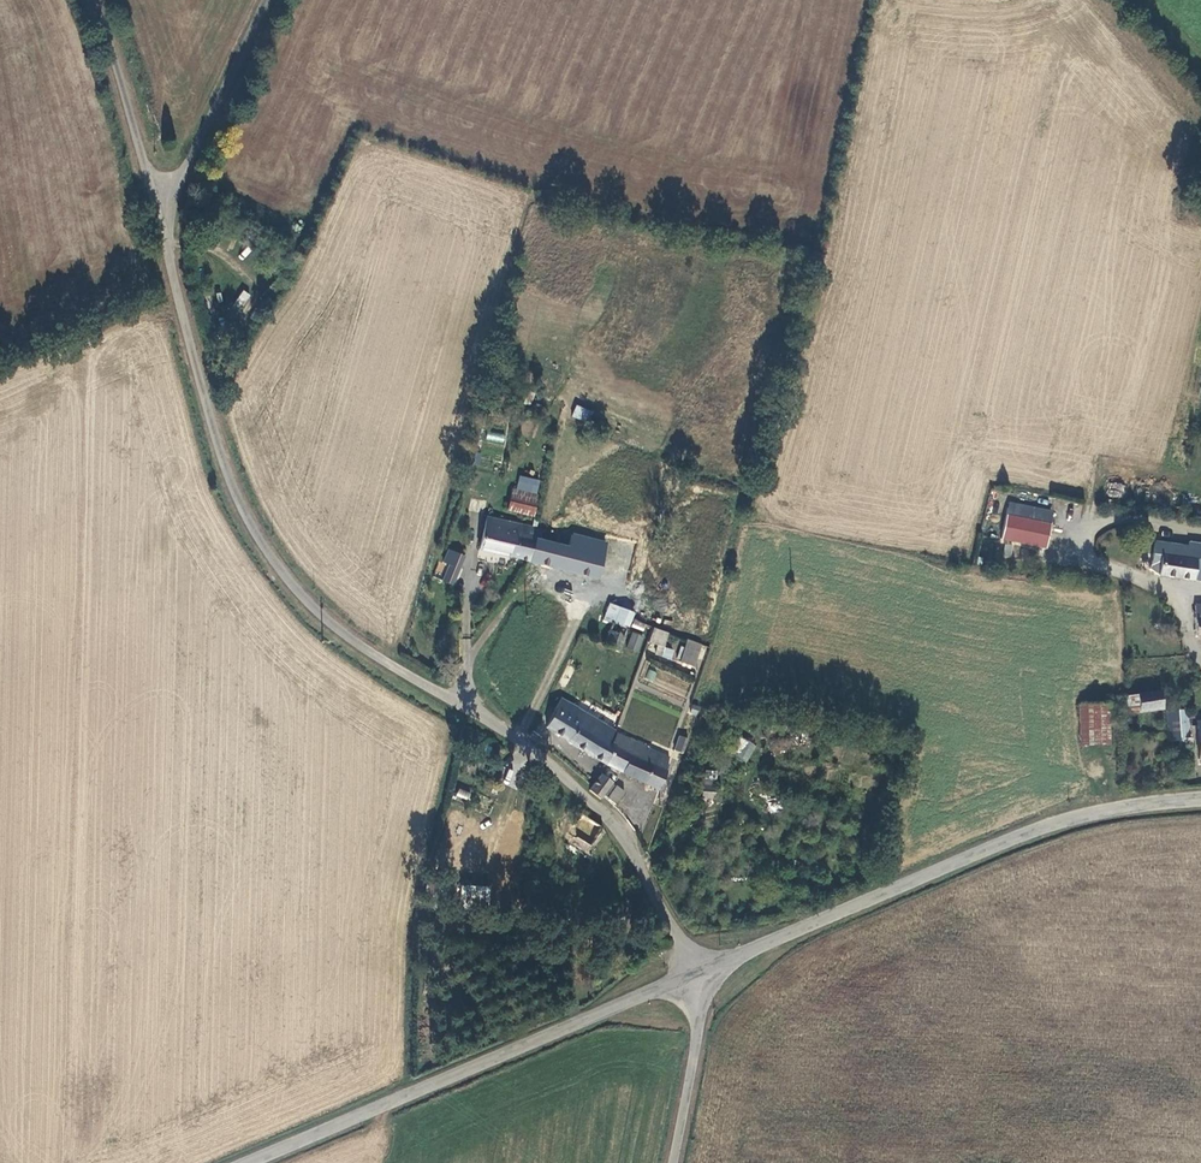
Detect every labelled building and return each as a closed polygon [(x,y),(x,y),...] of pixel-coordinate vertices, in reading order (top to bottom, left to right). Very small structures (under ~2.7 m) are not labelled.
[(274,292),(270,288),(259,300),(266,306),(278,293),(275,290),(274,292)] [(240,310),(251,295),(244,290),(233,304),(240,310)] [(576,405),(572,416),(587,422),(592,411),(576,405)] [(488,430),(486,439),(503,444),(506,435),(488,430)] [(1107,495),(1122,497),(1124,484),(1109,483),(1107,495)] [(538,496),(514,490),(508,511),(533,517),(538,496)] [(1006,545),(1014,515),(1043,521),(1049,499),(1020,493),(1018,500),(987,491),(976,537),(1006,545)] [(478,551),(528,562),(533,540),(518,536),(520,525),(486,518),(478,549),(478,551)] [(533,540),(528,562),(597,579),(600,568),(607,570),(610,559),(559,546),(561,535),(536,529),(533,540)] [(1193,585),(1200,586),(1200,547),(1188,545),(1188,550),(1154,545),(1151,560),(1159,561),(1157,576),(1157,579),(1193,585)] [(463,560),(449,555),(446,565),(448,566),(459,569),(463,560)] [(1159,561),(1151,560),(1149,574),(1157,576),(1159,561)] [(459,569),(448,566),(442,581),(453,587),(460,570),(459,569)] [(607,570),(600,568),(597,579),(604,581),(607,570)] [(603,621),(605,621),(612,625),(626,631),(631,619),(629,618),(632,612),(610,603),(603,621)] [(1193,608),(1193,641),(1195,642),(1200,642),(1200,609),(1193,608)] [(612,625),(605,621),(598,638),(605,641),(612,625)] [(626,631),(612,625),(605,641),(603,646),(617,652),(626,631)] [(653,628),(649,641),(658,644),(655,655),(680,662),(687,638),(653,628)] [(626,648),(638,653),(645,636),(632,631),(626,648)] [(703,645),(689,640),(686,648),(700,653),(703,645)] [(700,653),(686,648),(681,661),(695,666),(700,653)] [(570,679),(560,675),(551,694),(561,698),(570,679)] [(1160,714),(1158,696),(1126,699),(1127,717),(1160,714)] [(575,712),(560,704),(557,711),(571,719),(575,712)] [(544,729),(586,753),(597,735),(591,731),(596,720),(576,709),(575,712),(571,719),(557,711),(554,710),(544,729)] [(1105,709),(1077,709),(1078,748),(1106,748),(1105,709)] [(614,730),(596,720),(591,731),(597,735),(586,753),(605,764),(616,745),(614,744),(610,741),(614,730)] [(1186,743),(1185,720),(1165,721),(1166,745),(1177,745),(1177,754),(1191,753),(1190,743),(1186,743)] [(616,745),(605,764),(659,789),(670,766),(667,764),(669,758),(650,750),(651,747),(645,745),(644,747),(619,734),(614,744),(616,745)] [(688,739),(680,736),(673,750),(683,754),(688,739)] [(729,752),(746,763),(756,746),(739,736),(729,752)] [(611,781),(600,773),(592,787),(589,791),(601,799),(611,781)] [(716,782),(697,781),(696,798),(715,799),(716,782)] [(625,792),(617,787),(609,800),(617,805),(625,792)] [(456,796),(468,800),(471,793),(458,789),(456,796)] [(603,829),(582,816),(576,827),(583,831),(578,840),(592,848),(603,829)] [(488,897),(472,896),(472,900),(452,899),(452,911),(487,913),(488,897)] [(624,915),(607,913),(606,930),(622,932),(624,915)]
